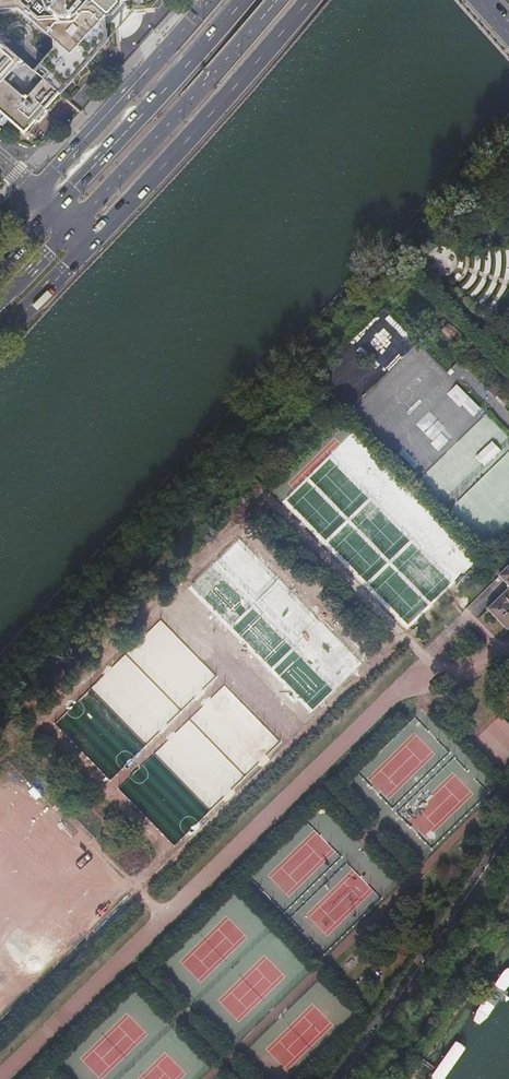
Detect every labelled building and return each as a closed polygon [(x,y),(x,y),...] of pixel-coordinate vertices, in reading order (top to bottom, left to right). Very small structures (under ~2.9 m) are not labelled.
[(48,32),(48,54),(33,71),(49,85),(58,93),(59,92),(141,0),(139,0),(107,35),(110,13),(115,8),(119,4),(137,0),(0,0),(0,11),(22,10),(48,32)] [(19,62),(0,45),(0,84),(19,62)] [(23,132),(40,113),(58,93),(49,85),(33,71),(21,60),(19,62),(0,84),(0,111),(23,132)] [(500,576),(504,580),(508,585),(508,566),(500,576)] [(488,609),(507,629),(508,627),(508,589),(488,609)]
